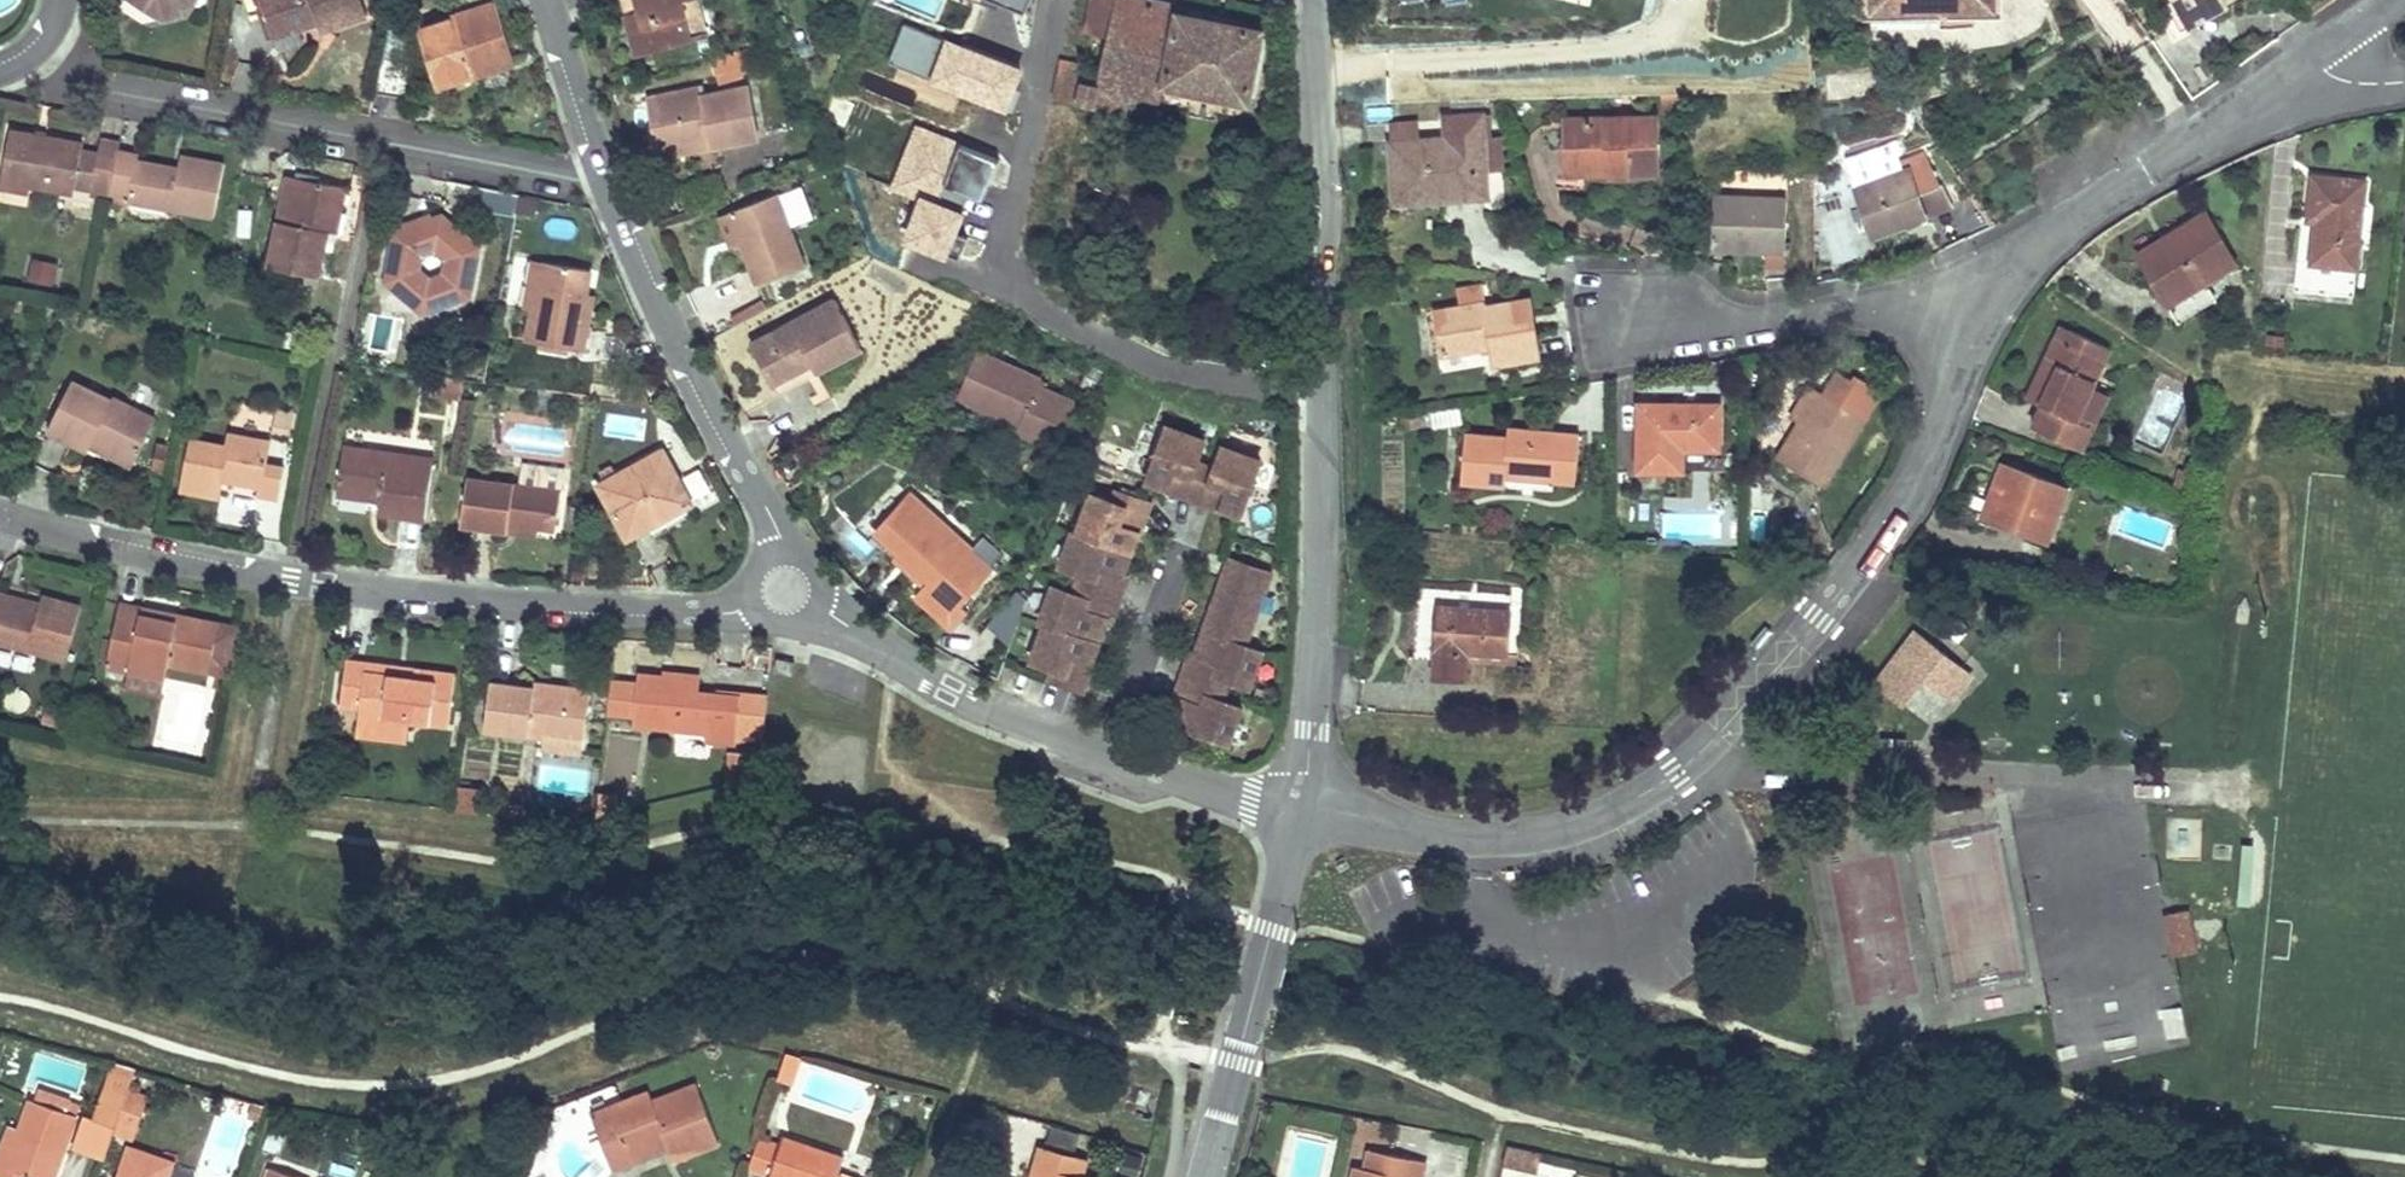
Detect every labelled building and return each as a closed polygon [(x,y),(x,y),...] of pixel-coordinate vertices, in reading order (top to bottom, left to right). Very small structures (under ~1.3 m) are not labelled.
[(163,20),(190,14),(189,10),(187,0),(132,0),(163,20)] [(189,10),(196,0),(187,0),(189,10)] [(367,16),(362,0),(262,0),(275,37),(318,23),(337,16),(339,25),(367,16)] [(638,0),(623,0),(627,12),(641,9),(638,0)] [(641,9),(627,12),(638,52),(693,36),(682,0),(638,0),(641,9)] [(698,0),(682,0),(693,36),(707,33),(698,0)] [(1180,13),(1181,9),(1140,0),(1116,0),(1110,30),(1101,68),(1063,59),(1055,98),(1126,114),(1131,92),(1134,78),(1152,81),(1248,101),(1263,30),(1180,13)] [(1087,25),(1110,30),(1116,0),(1093,0),(1087,25)] [(1901,11),(1873,11),(1873,20),(1994,18),(1994,8),(1965,9),(1965,0),(1901,0),(1901,11)] [(1873,11),(1901,11),(1901,0),(1873,0),(1873,11)] [(1965,9),(1994,8),(1994,0),(1965,0),(1965,9)] [(2167,22),(2171,18),(2179,31),(2189,26),(2186,21),(2223,0),(2155,0),(2167,22)] [(437,89),(515,64),(496,3),(418,28),(437,89)] [(339,25),(337,16),(318,23),(321,31),(339,25)] [(1008,110),(1024,70),(901,22),(886,62),(1008,110)] [(749,65),(745,49),(712,59),(719,83),(737,78),(734,69),(749,65)] [(414,67),(379,60),(373,92),(408,99),(414,67)] [(1838,96),(1878,95),(1877,71),(1838,73),(1838,96)] [(1152,81),(1134,78),(1131,92),(1149,96),(1152,81)] [(749,87),(704,96),(702,88),(656,97),(661,120),(653,122),(657,146),(709,136),(711,147),(758,138),(749,87)] [(661,120),(656,97),(649,98),(653,122),(661,120)] [(1395,201),(1487,195),(1486,174),(1483,140),(1481,117),(1445,120),(1446,142),(1418,144),(1391,146),(1395,201)] [(1565,121),(1566,173),(1657,171),(1656,119),(1565,121)] [(1389,127),(1391,146),(1418,144),(1417,124),(1389,127)] [(996,162),(915,128),(890,188),(915,198),(897,242),(952,265),(996,162)] [(83,144),(10,130),(1,181),(30,186),(73,195),(75,187),(91,190),(90,195),(110,199),(111,192),(119,151),(120,145),(101,141),(98,154),(82,151),(83,144)] [(709,136),(657,146),(659,157),(711,147),(709,136)] [(1500,138),(1483,140),(1486,174),(1503,172),(1500,138)] [(1897,140),(1873,148),(1878,163),(1902,154),(1897,140)] [(829,150),(827,144),(819,147),(821,153),(829,150)] [(1845,159),(1849,172),(1878,163),(1873,148),(1845,159)] [(178,168),(137,161),(139,155),(119,151),(111,192),(129,196),(128,201),(214,218),(224,165),(181,156),(178,168)] [(1951,207),(1928,163),(1924,155),(1901,163),(1904,172),(1856,190),(1872,235),(1904,223),(1951,207)] [(297,178),(287,176),(279,221),(287,223),(297,178)] [(2355,267),(2364,182),(2312,177),(2308,220),(2315,221),(2311,262),(2299,261),(2296,286),(2354,293),(2357,267),(2355,267)] [(336,234),(346,188),(297,178),(287,223),(279,221),(270,267),(320,278),(329,232),(336,234)] [(1,181),(0,184),(0,187),(29,192),(30,186),(1,181)] [(777,194),(730,213),(741,242),(757,285),(805,266),(777,194)] [(1767,251),(1784,251),(1786,199),(1713,197),(1711,249),(1767,251)] [(2236,261),(2206,212),(2165,237),(2168,242),(2140,259),(2166,303),(2205,280),(2236,261)] [(730,246),(741,242),(730,213),(719,217),(730,246)] [(396,234),(387,282),(424,313),(470,297),(479,249),(442,218),(431,221),(429,217),(405,226),(407,230),(396,234)] [(1904,223),(1872,235),(1873,241),(1906,229),(1904,223)] [(2168,242),(2165,237),(2137,254),(2140,259),(2168,242)] [(1784,266),(1784,251),(1767,251),(1767,266),(1784,266)] [(54,285),(59,263),(33,257),(27,278),(54,285)] [(532,309),(541,261),(532,260),(524,307),(532,309)] [(586,293),(590,270),(541,261),(532,309),(527,340),(539,342),(569,348),(584,350),(591,311),(583,309),(586,293)] [(2205,280),(2166,303),(2170,310),(2208,287),(2205,280)] [(1461,308),(1485,304),(1482,287),(1458,291),(1461,308)] [(591,311),(594,295),(586,293),(583,309),(591,311)] [(860,347),(835,300),(751,345),(772,383),(802,368),(809,381),(815,392),(825,386),(817,370),(860,347)] [(1494,364),(1538,357),(1528,301),(1486,309),(1485,304),(1461,308),(1435,313),(1442,355),(1482,348),(1482,346),(1490,344),(1494,364)] [(48,321),(51,310),(36,306),(33,317),(48,321)] [(2103,360),(2056,338),(2028,397),(2091,427),(2106,396),(2090,389),(2103,360)] [(569,348),(539,342),(538,348),(568,353),(569,348)] [(1040,380),(977,351),(956,397),(1019,425),(1016,432),(1056,449),(1076,403),(1037,386),(1040,380)] [(809,381),(802,368),(772,383),(779,397),(809,381)] [(460,396),(462,379),(433,375),(430,392),(460,396)] [(93,439),(135,459),(155,419),(112,397),(111,400),(71,381),(47,432),(87,452),(90,447),(93,439)] [(1798,423),(1818,391),(1809,385),(1790,418),(1798,423)] [(1823,487),(1864,419),(1818,391),(1798,423),(1777,459),(1823,487)] [(1719,405),(1639,404),(1639,471),(1683,471),(1683,449),(1719,449),(1719,405)] [(290,436),(295,414),(276,410),(272,432),(290,436)] [(2088,435),(2091,427),(2062,414),(2059,421),(2088,435)] [(1240,516),(1260,462),(1222,448),(1214,470),(1196,463),(1204,442),(1166,428),(1147,482),(1167,489),(1170,481),(1178,484),(1175,492),(1174,494),(1212,507),(1213,506),(1216,497),(1224,500),(1221,509),(1240,516)] [(1575,483),(1579,435),(1507,429),(1507,438),(1464,435),(1460,483),(1505,486),(1506,473),(1552,476),(1552,481),(1575,483)] [(190,440),(181,490),(219,497),(223,479),(262,487),(266,466),(271,443),(228,435),(226,447),(190,440)] [(90,447),(131,467),(135,459),(93,439),(90,447)] [(379,512),(425,519),(431,472),(389,466),(390,455),(344,448),(337,494),(381,500),(379,512)] [(662,451),(598,486),(628,538),(692,503),(662,451)] [(389,466),(431,472),(434,461),(390,455),(389,466)] [(2180,469),(2175,487),(2187,490),(2194,462),(2187,460),(2185,469),(2180,469)] [(2068,487),(2001,463),(1982,515),(2048,540),(2068,487)] [(283,470),(266,466),(262,487),(260,497),(277,500),(283,470)] [(467,479),(461,525),(507,531),(508,524),(538,528),(555,530),(560,492),(467,479)] [(1178,484),(1170,481),(1167,489),(1175,492),(1178,484)] [(1150,504),(1117,492),(1113,502),(1091,494),(1078,532),(1073,531),(1060,567),(1080,574),(1095,579),(1099,568),(1111,572),(1112,570),(1114,563),(1120,565),(1121,565),(1122,565),(1123,565),(1124,565),(1125,564),(1126,564),(1128,563),(1140,532),(1130,529),(1133,521),(1143,524),(1150,504)] [(971,552),(909,497),(876,534),(899,554),(936,586),(930,592),(928,596),(946,611),(954,611),(969,594),(991,569),(989,568),(999,557),(981,541),(971,552)] [(1224,500),(1216,497),(1213,506),(1221,509),(1224,500)] [(1143,524),(1133,521),(1130,529),(1140,532),(1143,524)] [(508,524),(507,531),(537,535),(538,528),(508,524)] [(930,592),(936,586),(899,554),(894,560),(930,592)] [(1262,571),(1230,560),(1212,610),(1227,615),(1230,608),(1224,606),(1233,580),(1256,588),(1262,571)] [(1123,575),(1128,563),(1126,564),(1125,564),(1124,565),(1123,565),(1122,565),(1121,565),(1120,565),(1114,563),(1112,570),(1111,572),(1099,568),(1095,579),(1080,574),(1073,594),(1088,599),(1084,611),(1096,614),(1092,624),(1098,626),(1099,626),(1100,627),(1101,628),(1102,629),(1102,630),(1102,632),(1102,634),(1106,620),(1111,622),(1128,576),(1123,575)] [(1245,647),(1271,575),(1262,571),(1256,588),(1233,580),(1224,606),(1230,608),(1227,615),(1212,610),(1200,642),(1200,644),(1200,646),(1200,647),(1201,648),(1202,648),(1203,650),(1209,652),(1206,661),(1218,665),(1214,676),(1229,681),(1249,689),(1262,652),(1245,647)] [(1092,624),(1096,614),(1084,611),(1088,599),(1073,594),(1053,587),(1040,623),(1044,624),(1031,662),(1053,670),(1049,680),(1083,692),(1090,672),(1088,671),(1080,668),(1083,660),(1091,663),(1102,634),(1102,632),(1102,630),(1102,629),(1101,628),(1100,627),(1099,626),(1098,626),(1092,624)] [(1414,655),(1434,656),(1433,676),(1464,678),(1465,660),(1466,652),(1507,655),(1510,611),(1506,611),(1507,595),(1419,589),(1414,655)] [(1011,641),(1026,599),(1007,592),(992,635),(1011,641)] [(0,594),(0,601),(38,612),(40,605),(0,594)] [(954,611),(946,611),(928,596),(922,602),(951,628),(976,599),(969,594),(954,611)] [(66,661),(81,607),(43,596),(40,605),(38,612),(0,601),(0,643),(66,661)] [(177,623),(142,615),(144,608),(120,603),(112,643),(133,647),(129,671),(166,679),(169,665),(231,677),(240,628),(178,615),(177,623)] [(178,615),(144,608),(142,615),(177,623),(178,615)] [(1518,630),(1516,654),(1540,655),(1541,631),(1518,630)] [(1952,705),(1973,679),(1918,634),(1876,685),(1904,707),(1924,683),(1952,705)] [(1218,665),(1206,661),(1209,652),(1203,650),(1202,648),(1201,648),(1200,647),(1200,646),(1200,644),(1200,642),(1195,656),(1190,654),(1173,699),(1179,701),(1174,714),(1175,713),(1175,712),(1177,711),(1178,710),(1179,710),(1181,710),(1182,710),(1188,713),(1191,703),(1203,707),(1207,696),(1221,701),(1229,681),(1214,676),(1218,665)] [(133,647),(112,643),(107,666),(129,671),(133,647)] [(1507,663),(1507,655),(1466,652),(1465,660),(1507,663)] [(775,671),(792,674),(794,662),(777,659),(775,671)] [(1091,663),(1083,660),(1080,668),(1088,671),(1091,663)] [(367,664),(346,661),(340,706),(360,709),(358,724),(408,730),(409,721),(449,726),(455,675),(415,670),(413,678),(366,672),(367,664)] [(415,670),(367,664),(366,672),(413,678),(415,670)] [(163,695),(166,679),(129,671),(125,688),(163,695)] [(634,716),(633,726),(710,733),(709,741),(736,743),(737,737),(763,740),(766,700),(741,698),(698,693),(700,680),(638,674),(637,685),(610,682),(607,714),(634,716)] [(545,694),(534,692),(535,689),(490,683),(484,730),(543,737),(544,732),(584,738),(590,691),(546,685),(546,690),(545,694)] [(1242,708),(1221,701),(1207,696),(1203,707),(1191,703),(1188,713),(1182,710),(1181,710),(1179,710),(1178,710),(1177,711),(1175,712),(1175,713),(1174,714),(1171,724),(1229,744),(1242,708)] [(406,743),(408,730),(358,724),(356,737),(406,743)] [(734,784),(737,752),(728,751),(725,786),(734,784)] [(762,754),(737,752),(734,784),(759,778),(762,754)] [(483,791),(458,789),(455,811),(481,814),(483,791)] [(615,797),(599,796),(597,816),(614,813),(615,797)] [(2252,902),(2256,845),(2242,844),(2238,901),(2252,902)] [(2174,957),(2195,953),(2186,911),(2166,915),(2174,957)] [(2050,1005),(2053,1046),(2114,1042),(2112,1001),(2050,1005)] [(2158,1010),(2162,1041),(2186,1038),(2183,1007),(2158,1010)] [(792,1085),(801,1058),(786,1054),(777,1080),(792,1085)] [(125,1095),(127,1095),(128,1091),(133,1077),(110,1069),(104,1088),(125,1095)] [(718,1143),(696,1084),(652,1100),(649,1092),(591,1113),(611,1169),(631,1162),(628,1156),(666,1141),(669,1148),(673,1160),(718,1143)] [(74,1147),(104,1157),(125,1095),(104,1088),(94,1116),(86,1113),(74,1147)] [(69,1101),(37,1090),(34,1100),(66,1111),(69,1101)] [(119,1120),(136,1126),(145,1096),(128,1091),(127,1095),(119,1120)] [(32,1176),(55,1176),(80,1105),(69,1101),(66,1111),(34,1100),(30,1099),(19,1130),(7,1167),(0,1165),(0,1176),(29,1176),(32,1176)] [(259,1119),(264,1107),(251,1103),(247,1116),(259,1119)] [(136,1126),(119,1120),(114,1131),(132,1137),(136,1126)] [(0,1153),(0,1165),(7,1167),(19,1130),(9,1126),(0,1153)] [(782,1137),(778,1150),(770,1172),(768,1176),(842,1176),(839,1176),(844,1158),(782,1137)] [(628,1156),(631,1162),(669,1148),(666,1141),(628,1156)] [(750,1165),(770,1172),(778,1150),(758,1143),(750,1165)] [(173,1161),(129,1146),(119,1176),(168,1176),(173,1161)] [(1086,1160),(1040,1146),(1035,1166),(1051,1170),(1049,1176),(1081,1176),(1086,1160)] [(1519,1150),(1505,1148),(1502,1167),(1515,1169),(1519,1150)] [(1364,1169),(1384,1173),(1388,1154),(1368,1150),(1364,1169)] [(1540,1155),(1519,1150),(1515,1169),(1536,1174),(1540,1155)] [(1425,1162),(1388,1154),(1384,1173),(1364,1169),(1354,1167),(1352,1176),(1422,1176),(1425,1162)] [(1051,1170),(1035,1166),(1031,1176),(1049,1176),(1051,1170)] [(268,1167),(265,1176),(298,1176),(268,1167)]
